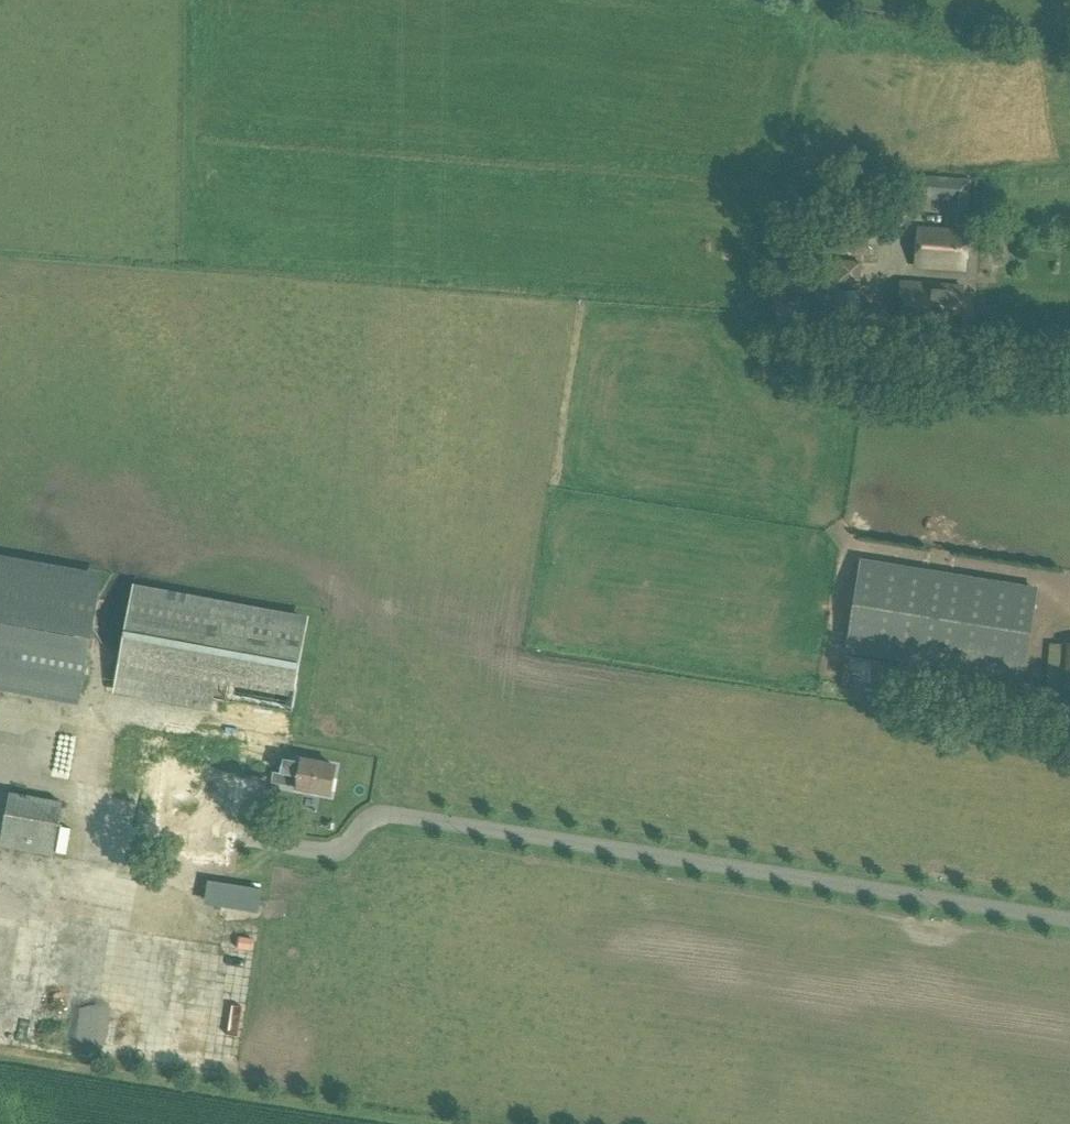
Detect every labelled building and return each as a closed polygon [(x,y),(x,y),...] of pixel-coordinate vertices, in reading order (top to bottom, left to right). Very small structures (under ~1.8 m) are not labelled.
[(915,174),(914,200),(950,203),(947,231),(970,234),(975,180),(915,174)] [(915,232),(914,268),(963,270),(964,233),(915,232)] [(830,235),(830,253),(868,254),(868,236),(830,235)] [(819,262),(815,317),(861,320),(863,295),(842,293),(843,285),(861,287),(864,263),(819,262)] [(900,285),(899,331),(960,333),(962,287),(900,285)] [(101,577),(0,560),(0,677),(82,691),(101,577)] [(1024,685),(1039,591),(861,563),(846,656),(1024,685)] [(134,585),(116,691),(216,708),(213,726),(224,728),(218,761),(276,772),(274,782),(298,786),(298,788),(332,795),(338,766),(303,760),(303,763),(285,760),(298,690),(310,616),(134,585)] [(1050,644),(1046,693),(1064,694),(1068,643),(1050,644)] [(191,813),(200,767),(196,767),(200,747),(156,739),(147,785),(148,786),(145,805),(147,805),(143,830),(162,833),(166,809),(191,813)] [(65,859),(74,804),(20,796),(11,850),(65,859)] [(91,879),(70,991),(156,1007),(178,895),(91,879)] [(225,879),(225,897),(242,897),(243,880),(225,879)] [(256,923),(242,921),(241,932),(254,934),(256,923)] [(15,961),(14,983),(26,984),(27,961),(15,961)]
